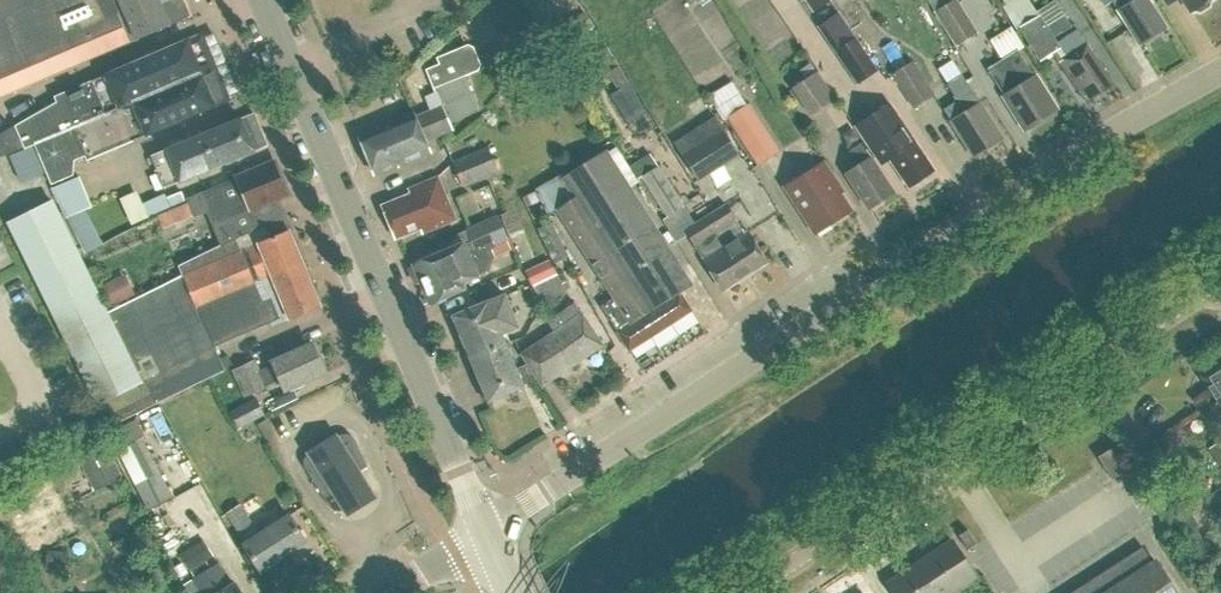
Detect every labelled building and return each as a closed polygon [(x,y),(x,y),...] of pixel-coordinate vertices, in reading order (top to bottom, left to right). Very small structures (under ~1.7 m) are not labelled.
[(191,16),(191,17),(192,17),(185,0),(0,0),(0,98),(191,16)] [(958,0),(952,0),(935,11),(956,45),(977,31),(958,0)] [(1030,0),(1003,0),(1005,4),(1001,7),(1017,31),(1020,29),(1041,61),(1061,48),(1030,0)] [(1139,45),(1167,27),(1149,0),(1110,0),(1117,10),(1139,45)] [(1192,12),(1195,10),(1200,11),(1209,6),(1210,0),(1211,0),(1184,0),(1192,12)] [(1113,83),(1078,32),(1064,42),(1071,54),(1059,62),(1082,96),(1086,93),(1089,98),(1113,83)] [(557,56),(544,34),(510,54),(523,76),(557,56)] [(878,71),(856,37),(834,51),(857,85),(878,71)] [(14,126),(23,146),(71,127),(118,107),(211,71),(198,41),(189,45),(187,40),(54,97),(56,102),(14,126)] [(1034,76),(1019,50),(988,70),(1004,95),(1003,96),(1015,115),(1016,114),(1026,129),(1056,110),(1046,94),(1048,93),(1036,75),(1034,76)] [(480,110),(457,55),(426,68),(449,123),(480,110)] [(935,96),(913,61),(892,75),(914,109),(935,96)] [(657,126),(620,64),(605,72),(616,91),(609,95),(636,139),(657,126)] [(940,65),(927,67),(930,85),(943,83),(940,65)] [(71,127),(23,146),(24,149),(34,145),(51,185),(73,175),(74,161),(84,156),(86,161),(215,106),(213,101),(222,98),(211,71),(118,107),(71,127)] [(835,99),(815,71),(791,88),(811,115),(835,99)] [(979,103),(962,76),(947,85),(958,102),(944,111),(972,156),(1002,137),(981,102),(979,103)] [(451,131),(435,92),(424,97),(430,110),(414,117),(412,113),(377,127),(378,130),(361,137),(376,173),(397,164),(398,166),(429,153),(424,142),(451,131)] [(780,151),(749,103),(727,118),(758,165),(780,151)] [(913,140),(889,104),(855,126),(882,165),(890,160),(909,187),(934,169),(914,139),(913,140)] [(255,112),(164,149),(178,183),(269,146),(255,112)] [(740,155),(716,116),(674,142),(699,181),(740,155)] [(893,191),(861,143),(849,151),(859,165),(846,174),(869,208),(893,191)] [(499,171),(488,147),(452,162),(463,187),(499,171)] [(684,206),(650,153),(632,164),(667,217),(684,206)] [(683,291),(597,156),(563,178),(559,173),(536,188),(548,215),(557,210),(614,298),(601,306),(629,350),(691,310),(680,293),(683,291)] [(286,195),(273,162),(234,178),(235,180),(199,194),(199,195),(188,200),(192,210),(203,206),(212,226),(286,195)] [(842,190),(824,162),(785,187),(815,233),(851,209),(840,192),(842,190)] [(92,207),(79,176),(52,186),(65,218),(92,207)] [(455,219),(438,176),(410,188),(412,192),(382,205),(396,238),(421,227),(423,232),(455,219)] [(108,313),(52,200),(7,222),(108,429),(222,370),(213,346),(286,316),(288,320),(320,307),(288,231),(271,238),(266,226),(233,239),(177,267),(180,276),(108,313)] [(166,219),(160,204),(140,212),(135,201),(118,208),(129,235),(166,219)] [(726,206),(707,218),(745,276),(767,262),(747,231),(744,233),(726,206)] [(185,211),(156,227),(165,242),(193,226),(185,211)] [(508,239),(498,214),(464,229),(465,232),(443,242),(446,249),(413,264),(430,303),(464,288),(462,283),(487,272),(495,257),(490,247),(508,239)] [(745,276),(707,218),(685,232),(723,291),(745,276)] [(777,219),(758,231),(772,252),(791,239),(777,219)] [(533,287),(557,275),(549,260),(525,271),(533,287)] [(562,273),(557,275),(533,287),(540,302),(569,289),(562,273)] [(470,358),(506,343),(502,333),(518,326),(504,294),(453,315),(470,358)] [(603,345),(575,303),(548,320),(555,330),(521,353),(542,385),(603,345)] [(325,374),(310,343),(270,362),(272,365),(259,371),(254,360),(232,368),(242,395),(265,387),(279,380),(285,393),(325,374)] [(506,343),(470,358),(488,401),(523,386),(506,343)] [(1200,376),(1217,401),(1214,406),(1220,416),(1220,362),(1200,376)] [(265,415),(256,397),(230,410),(239,428),(265,415)] [(174,497),(136,419),(109,432),(147,510),(174,497)] [(123,476),(101,433),(76,445),(97,489),(123,476)] [(354,437),(350,434),(336,436),(310,452),(305,458),(304,466),(332,508),(337,511),(346,509),(349,512),(373,496),(358,472),(367,466),(354,437)] [(1,475),(3,478),(15,470),(29,461),(31,460),(17,439),(17,438),(1,448),(0,449),(0,476),(1,475)] [(1210,450),(1220,466),(1220,443),(1210,450)] [(1111,448),(1097,457),(1112,479),(1125,471),(1111,448)] [(305,542),(288,515),(243,544),(260,571),(278,559),(285,566),(294,558),(290,552),(305,542)] [(977,545),(968,530),(959,536),(968,551),(977,545)] [(952,540),(887,582),(894,592),(952,592),(976,578),(952,540)] [(1154,558),(1152,560),(1142,545),(1069,592),(1177,592),(1154,558)] [(217,564),(184,585),(189,592),(240,592),(234,584),(231,586),(217,564)]
